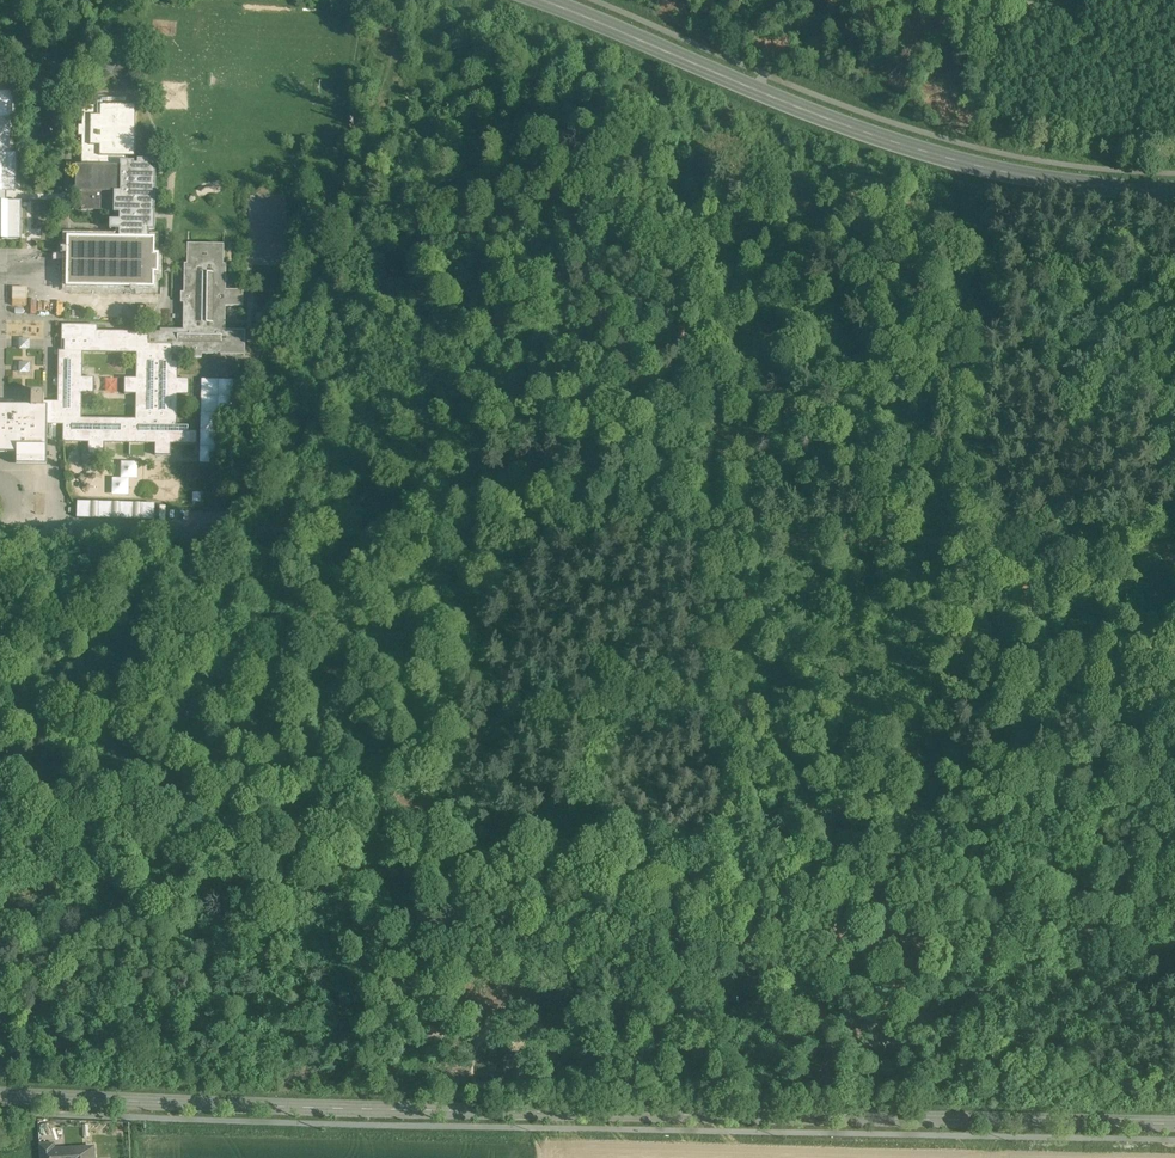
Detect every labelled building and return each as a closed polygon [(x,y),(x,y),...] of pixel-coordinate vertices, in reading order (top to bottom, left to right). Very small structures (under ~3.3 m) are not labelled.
[(4,238),(4,243),(26,243),(27,204),(8,204),(9,191),(14,191),(14,154),(8,154),(12,93),(0,93),(0,238),(4,238)] [(140,105),(88,104),(87,167),(79,167),(79,191),(126,192),(126,172),(139,172),(140,105)] [(116,210),(116,193),(80,192),(80,209),(116,210)] [(154,269),(154,242),(82,241),(82,268),(154,269)] [(176,420),(176,393),(194,393),(194,378),(176,378),(177,357),(250,359),(251,330),(232,329),(232,308),(247,308),(247,290),(232,289),(233,245),(184,244),(183,329),(64,327),(63,410),(0,409),(0,462),(57,463),(58,435),(69,435),(68,445),(195,447),(195,420),(176,420)] [(23,287),(35,287),(35,272),(23,272),(23,287)] [(270,293),(256,293),(256,305),(270,306),(270,293)] [(217,463),(218,413),(235,413),(235,380),(201,379),(201,463),(217,463)] [(113,478),(112,495),(129,495),(130,478),(138,479),(139,461),(122,461),(121,478),(113,478)] [(113,519),(113,502),(78,501),(77,518),(95,518),(95,519),(113,519)] [(135,519),(135,503),(119,503),(119,519),(135,519)] [(141,520),(156,520),(157,503),(141,503),(141,520)] [(165,521),(167,506),(161,505),(158,520),(165,521)] [(185,522),(186,510),(167,510),(166,522),(185,522)] [(39,1145),(40,1157),(54,1157),(54,1145),(39,1145)] [(62,1150),(63,1157),(94,1157),(93,1148),(62,1150)]
